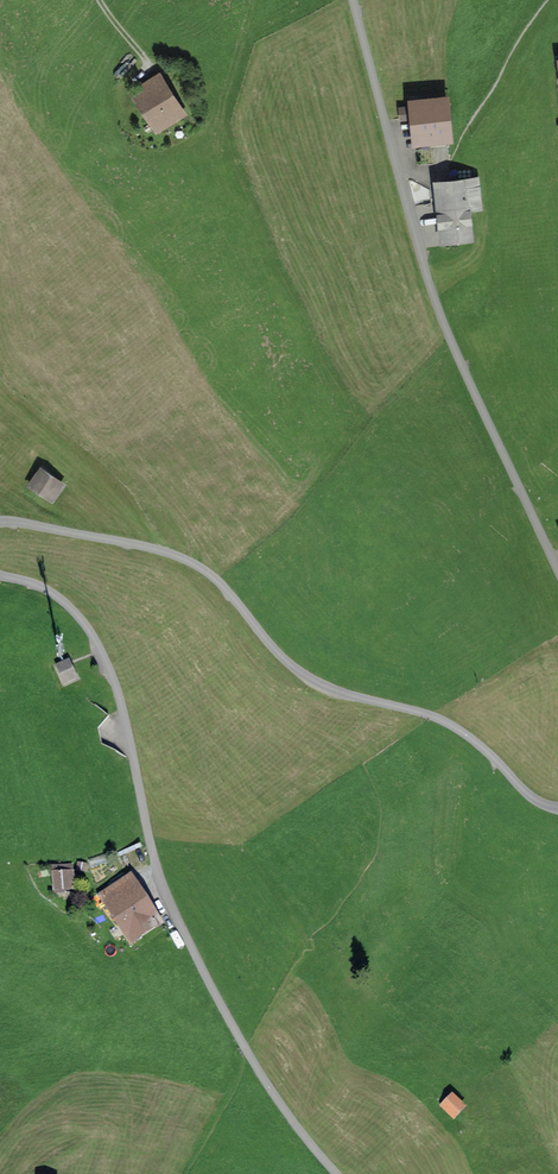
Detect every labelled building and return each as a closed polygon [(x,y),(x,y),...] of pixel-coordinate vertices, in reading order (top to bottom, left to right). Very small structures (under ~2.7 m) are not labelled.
[(163,79),(138,93),(158,128),(183,114),(163,79)] [(453,143),(449,103),(407,107),(411,147),(453,143)] [(478,182),(433,187),(439,241),(472,238),(469,212),(481,211),(478,182)] [(61,483),(40,470),(31,486),(52,498),(61,483)] [(62,661),(51,667),(60,685),(71,679),(62,661)] [(67,891),(66,874),(53,875),(53,891),(67,891)] [(126,884),(101,901),(131,946),(157,928),(126,884)] [(462,1108),(453,1098),(445,1107),(454,1116),(462,1108)]
